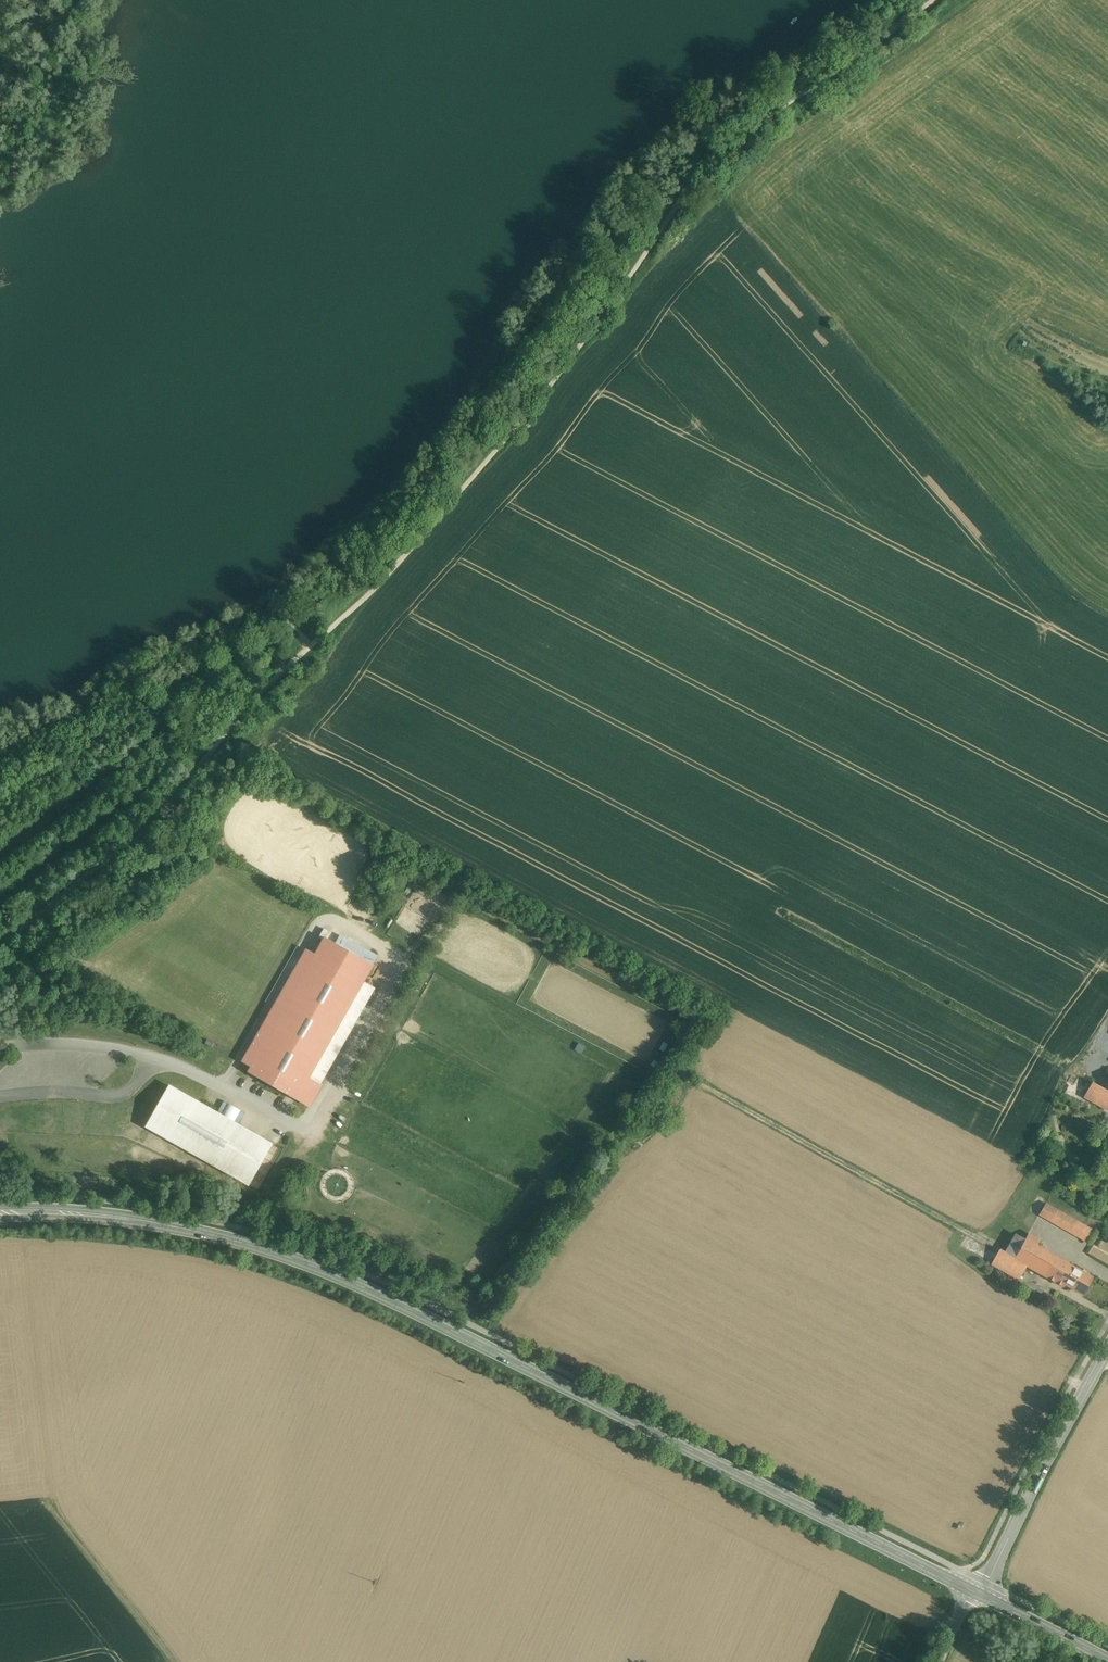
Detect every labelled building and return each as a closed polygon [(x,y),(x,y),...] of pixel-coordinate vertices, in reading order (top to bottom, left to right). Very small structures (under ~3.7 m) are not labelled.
[(325,938),(315,955),(306,949),(242,1061),(261,1072),(258,1077),(287,1094),(290,1088),(312,1101),(321,1085),(319,1084),(318,1084),(308,1078),(363,982),(373,965),(325,938)] [(363,982),(308,1078),(318,1084),(319,1084),(374,988),(363,982)] [(1093,1082),(1086,1096),(1092,1099),(1107,1108),(1107,1091),(1093,1082)] [(274,1142),(171,1084),(147,1127),(251,1184),(274,1142)] [(284,1150),(274,1145),(256,1179),(266,1184),(284,1150)] [(1057,1210),(1046,1204),(1040,1215),(1051,1222),(1057,1210)] [(1096,1232),(1057,1210),(1051,1222),(1089,1243),(1096,1232)] [(1076,1268),(1037,1247),(1040,1241),(1028,1234),(1019,1251),(1027,1255),(1023,1263),(1027,1266),(1066,1287),(1068,1283),(1076,1268)] [(1015,1257),(1000,1249),(992,1264),(1020,1279),(1027,1266),(1023,1263),(1014,1258),(1015,1257)] [(1093,1277),(1076,1268),(1068,1283),(1076,1287),(1075,1290),(1083,1295),(1093,1277)]
